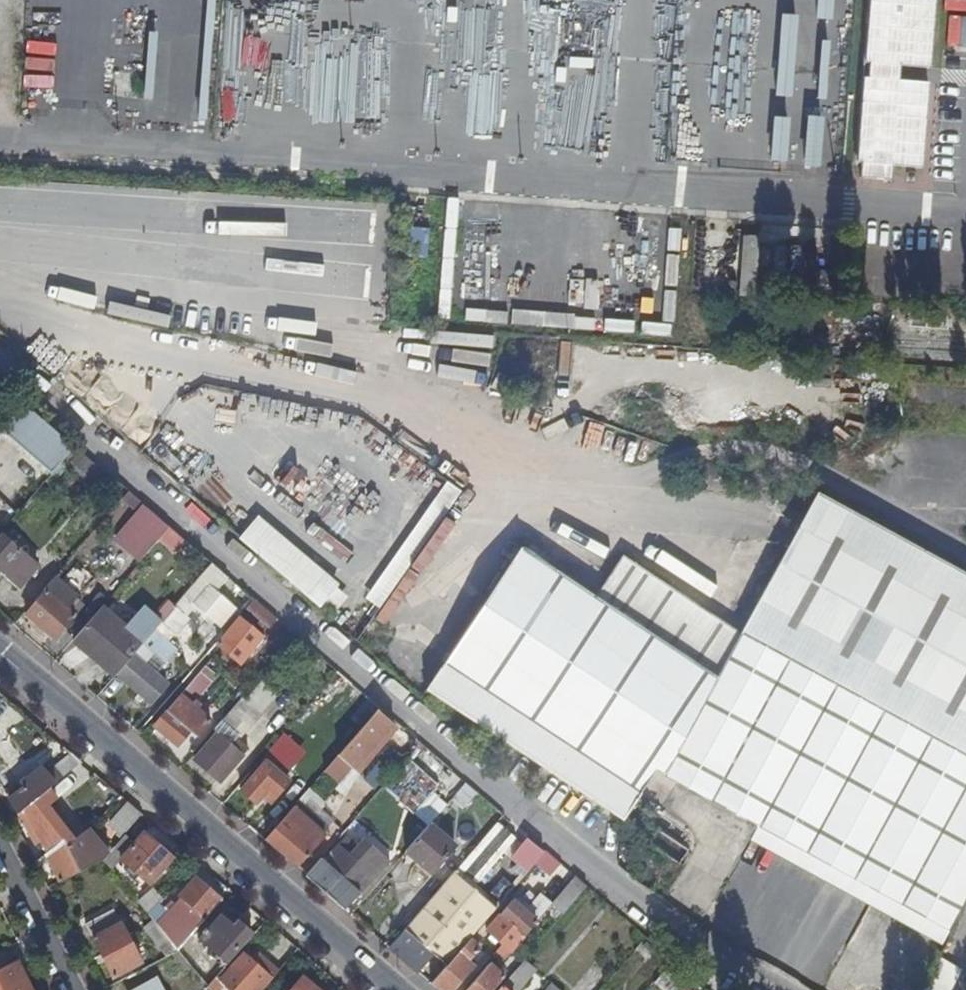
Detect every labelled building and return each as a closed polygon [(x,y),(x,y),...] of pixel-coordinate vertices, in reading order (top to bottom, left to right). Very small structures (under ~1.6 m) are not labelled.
[(836,0),(819,0),(818,22),(835,23),(836,0)] [(936,0),(869,0),(860,181),(893,183),(893,170),(926,171),(930,82),(904,81),(904,70),(933,72),(936,0)] [(965,48),(965,18),(948,17),(947,47),(965,48)] [(781,19),(777,99),(793,100),(796,20),(781,19)] [(53,90),(55,60),(25,58),(23,87),(53,90)] [(808,118),(804,172),(822,173),(826,120),(808,118)] [(774,119),(772,166),(805,167),(806,120),(774,119)] [(452,296),(457,198),(446,198),(441,296),(452,296)] [(743,234),(742,286),(763,287),(764,235),(743,234)] [(604,317),(604,331),(634,332),(635,318),(604,317)] [(641,333),(670,335),(671,322),(642,320),(641,333)] [(1,408),(10,417),(24,400),(15,392),(1,408)] [(277,420),(279,395),(241,393),(239,418),(277,420)] [(50,472),(54,467),(74,444),(24,400),(10,417),(0,428),(0,429),(50,472)] [(44,478),(50,472),(0,429),(0,440),(44,478)] [(61,473),(71,462),(81,450),(74,444),(54,467),(61,473)] [(81,450),(71,462),(107,492),(117,481),(81,450)] [(294,454),(282,473),(302,486),(314,467),(294,454)] [(367,598),(382,608),(461,489),(445,479),(367,598)] [(153,522),(158,516),(128,490),(120,499),(150,525),(153,522)] [(427,692),(623,819),(655,771),(946,931),(965,893),(965,576),(816,495),(809,507),(739,634),(622,556),(596,594),(522,547),(427,692)] [(321,607),(327,600),(337,609),(351,593),(258,514),(238,536),(321,607)] [(19,585),(36,564),(17,547),(29,533),(21,527),(25,523),(19,518),(16,521),(14,519),(0,535),(0,569),(19,585)] [(127,551),(135,543),(147,528),(136,519),(116,542),(127,551)] [(147,528),(135,543),(144,551),(162,530),(153,522),(150,525),(147,528)] [(197,604),(227,630),(238,617),(240,616),(213,592),(227,576),(211,562),(159,621),(141,642),(163,661),(175,647),(178,644),(168,635),(171,631),(173,632),(197,604)] [(53,597),(45,590),(24,614),(53,639),(74,616),(63,606),(67,601),(57,591),(53,597)] [(268,627),(276,618),(254,599),(246,608),(268,627)] [(125,628),(101,607),(74,638),(114,673),(141,642),(159,621),(143,606),(125,628)] [(257,634),(238,617),(227,630),(218,641),(237,657),(257,634)] [(301,659),(310,648),(294,634),(285,645),(301,659)] [(134,654),(118,672),(123,678),(149,700),(164,682),(139,659),(138,657),(134,654)] [(210,718),(181,693),(153,725),(176,744),(188,731),(194,736),(210,718)] [(258,714),(239,698),(218,722),(231,732),(240,722),(247,728),(258,714)] [(353,716),(362,724),(378,706),(368,698),(353,716)] [(354,769),(395,721),(378,706),(362,724),(323,770),(338,784),(352,767),(354,769)] [(229,742),(216,732),(193,758),(218,781),(247,747),(234,736),(229,742)] [(70,753),(54,766),(50,761),(28,778),(24,781),(6,795),(18,812),(34,799),(62,776),(80,762),(70,753)] [(422,775),(436,788),(462,810),(477,791),(437,757),(422,775)] [(287,780),(265,760),(239,790),(254,803),(262,794),(269,800),(287,780)] [(414,814),(436,788),(422,775),(404,760),(381,786),(414,814)] [(0,771),(0,784),(3,789),(16,778),(8,764),(0,771)] [(28,778),(24,773),(20,776),(24,781),(28,778)] [(307,788),(297,801),(314,815),(324,803),(307,788)] [(95,858),(78,837),(73,841),(69,835),(58,822),(54,825),(34,799),(18,812),(29,827),(25,830),(29,834),(33,831),(48,851),(45,854),(50,864),(59,882),(102,860),(101,859),(99,856),(95,858)] [(107,827),(120,838),(124,834),(141,815),(127,803),(107,827)] [(309,821),(292,806),(263,839),(295,866),(323,833),(315,826),(320,820),(314,816),(309,821)] [(667,810),(656,824),(688,847),(698,832),(667,810)] [(355,826),(351,822),(346,827),(351,831),(355,826)] [(452,846),(428,826),(407,851),(430,871),(452,846)] [(99,856),(101,859),(107,853),(89,831),(78,837),(95,858),(99,856)] [(134,843),(124,834),(120,838),(107,853),(101,859),(102,860),(112,872),(125,856),(153,880),(172,857),(144,833),(134,843)] [(511,856),(527,869),(545,849),(529,835),(511,856)] [(324,861),(320,858),(305,875),(344,909),(386,859),(366,843),(362,846),(359,843),(354,848),(344,838),(324,861)] [(59,882),(50,864),(39,869),(48,887),(59,882)] [(495,907),(454,871),(388,947),(416,971),(431,953),(446,966),(474,933),(495,907)] [(179,950),(221,900),(195,878),(179,896),(186,903),(179,910),(184,914),(181,917),(187,921),(180,929),(168,918),(160,928),(170,941),(179,950)] [(152,919),(165,903),(152,888),(139,903),(152,919)] [(484,931),(508,952),(534,922),(550,903),(539,893),(522,912),(510,901),(484,931)] [(129,941),(126,935),(113,909),(86,924),(114,978),(141,963),(129,941)] [(200,941),(226,963),(251,933),(237,921),(232,927),(220,917),(200,941)] [(145,929),(168,956),(179,950),(170,941),(160,928),(154,921),(145,929)] [(606,945),(625,960),(635,948),(645,937),(627,921),(606,945)] [(474,933),(446,966),(431,983),(438,989),(453,989),(473,966),(467,961),(478,948),(472,943),(478,936),(474,933)] [(284,965),(298,949),(282,935),(268,952),(284,965)] [(635,948),(646,957),(656,946),(645,937),(635,948)] [(638,988),(667,956),(656,946),(646,957),(627,979),(638,988)] [(1,951),(0,951),(0,989),(31,989),(16,961),(9,965),(1,951)] [(216,978),(209,987),(212,989),(218,989),(219,989),(220,989),(262,989),(272,979),(243,954),(234,965),(219,981),(216,978)] [(960,968),(937,958),(922,989),(950,989),(960,968)] [(531,971),(521,962),(514,971),(524,979),(531,971)] [(488,964),(466,989),(490,989),(502,976),(488,964)] [(506,989),(514,989),(524,979),(514,971),(501,985),(506,989)] [(291,989),(315,989),(301,978),(291,989)] [(587,982),(580,989),(596,989),(587,982)]
